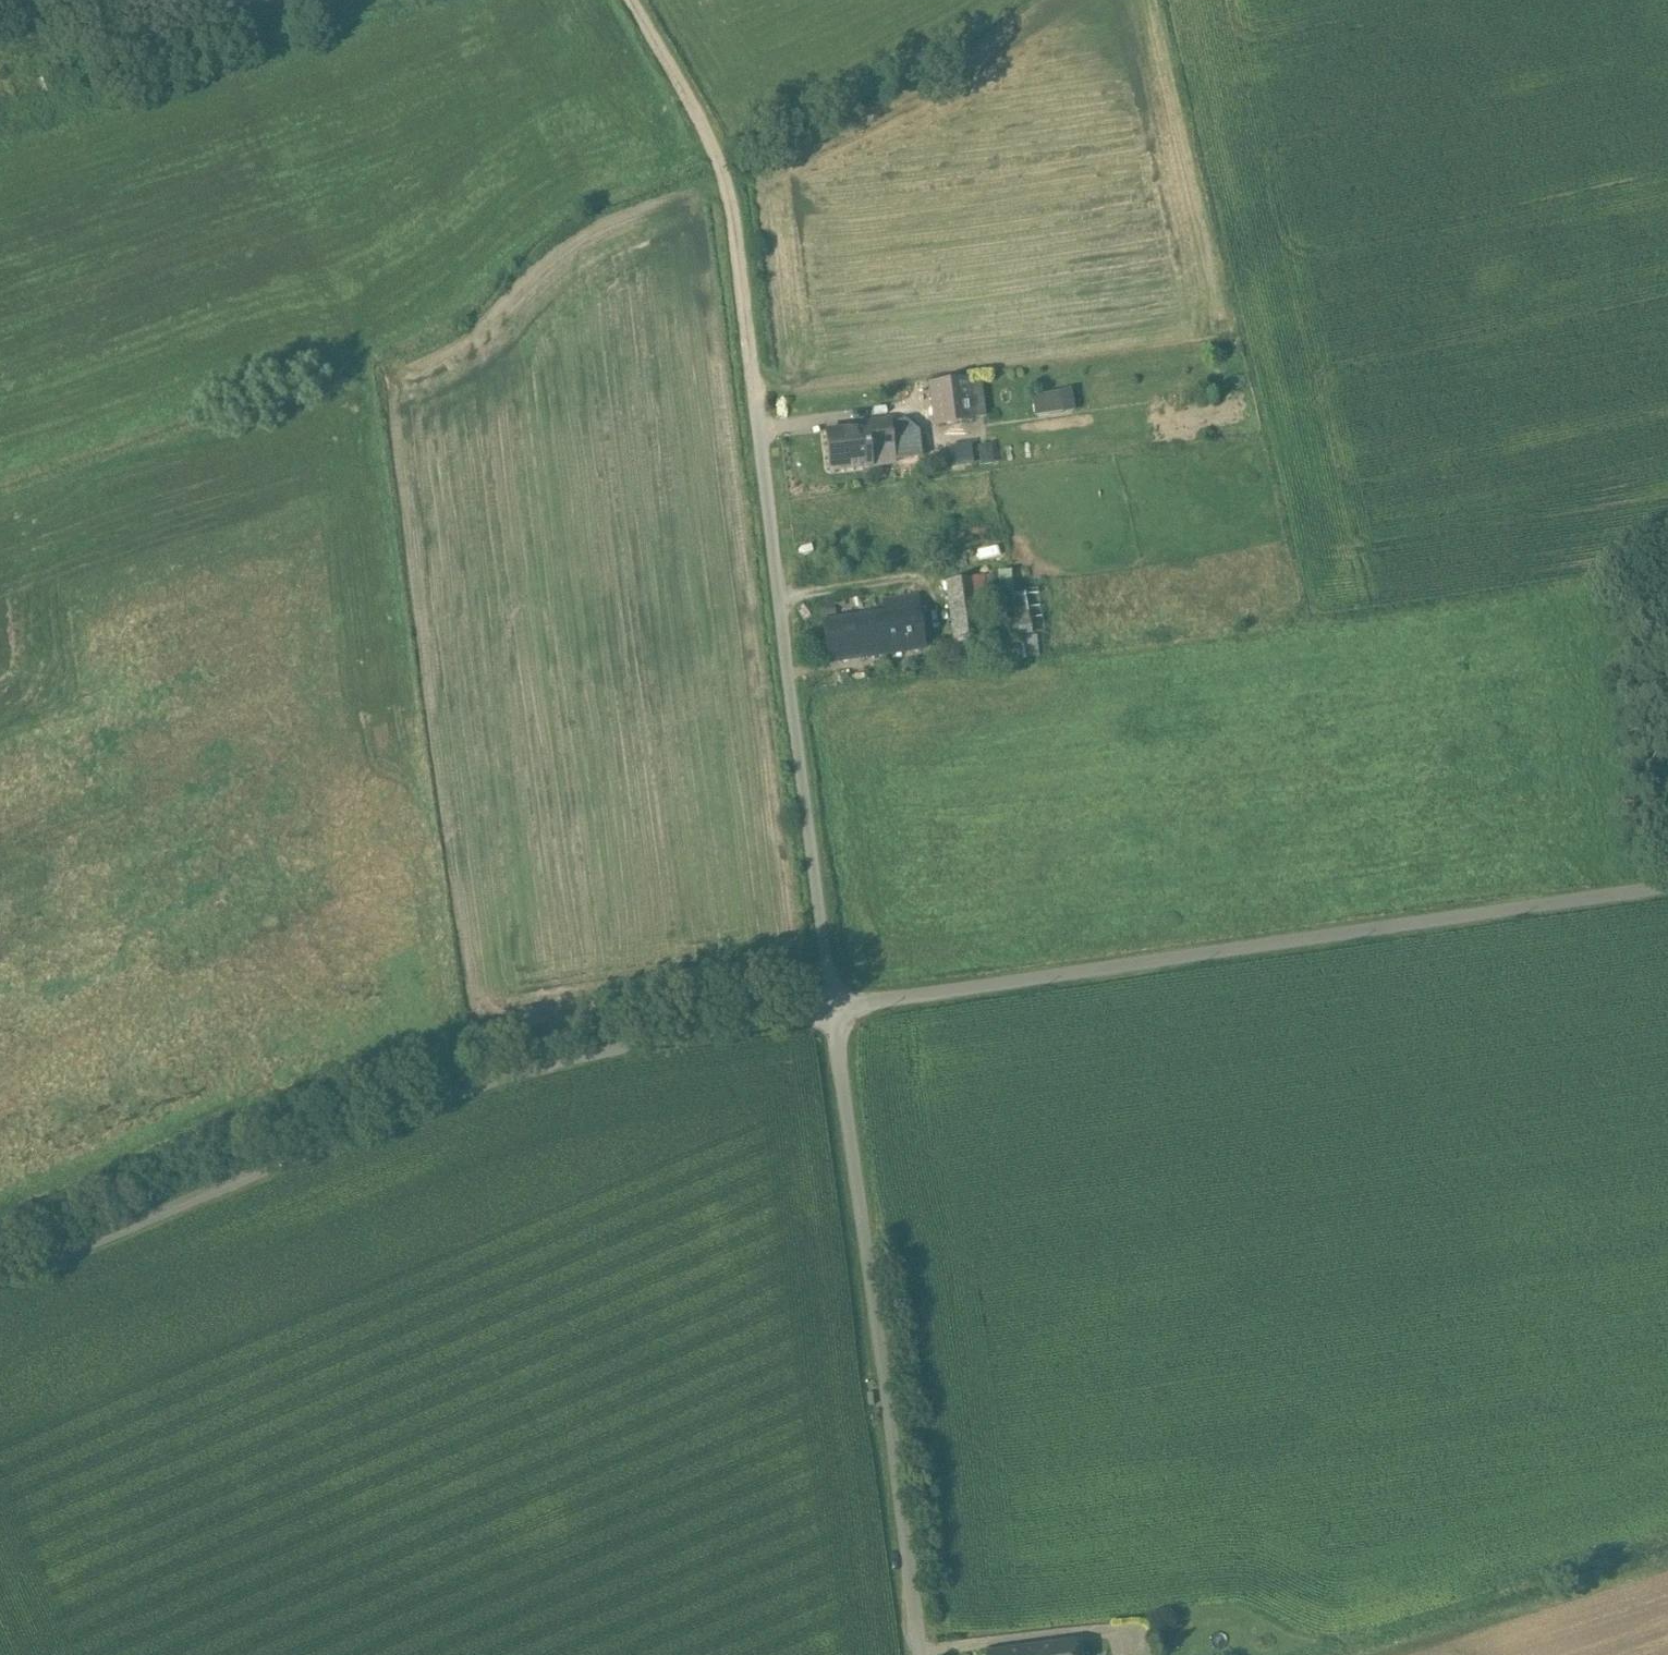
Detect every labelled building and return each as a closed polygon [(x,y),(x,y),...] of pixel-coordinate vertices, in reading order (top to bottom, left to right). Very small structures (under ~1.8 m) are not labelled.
[(967,380),(930,384),(935,426),(972,420),(967,380)] [(1033,394),(1036,415),(1078,407),(1074,386),(1033,394)] [(842,430),(826,432),(829,471),(894,463),(890,421),(842,425),(842,430)] [(957,464),(976,459),(972,444),(953,449),(957,464)] [(884,612),(822,621),(827,662),(925,648),(917,596),(882,601),(884,612)] [(976,602),(949,605),(955,643),(982,639),(976,602)]
